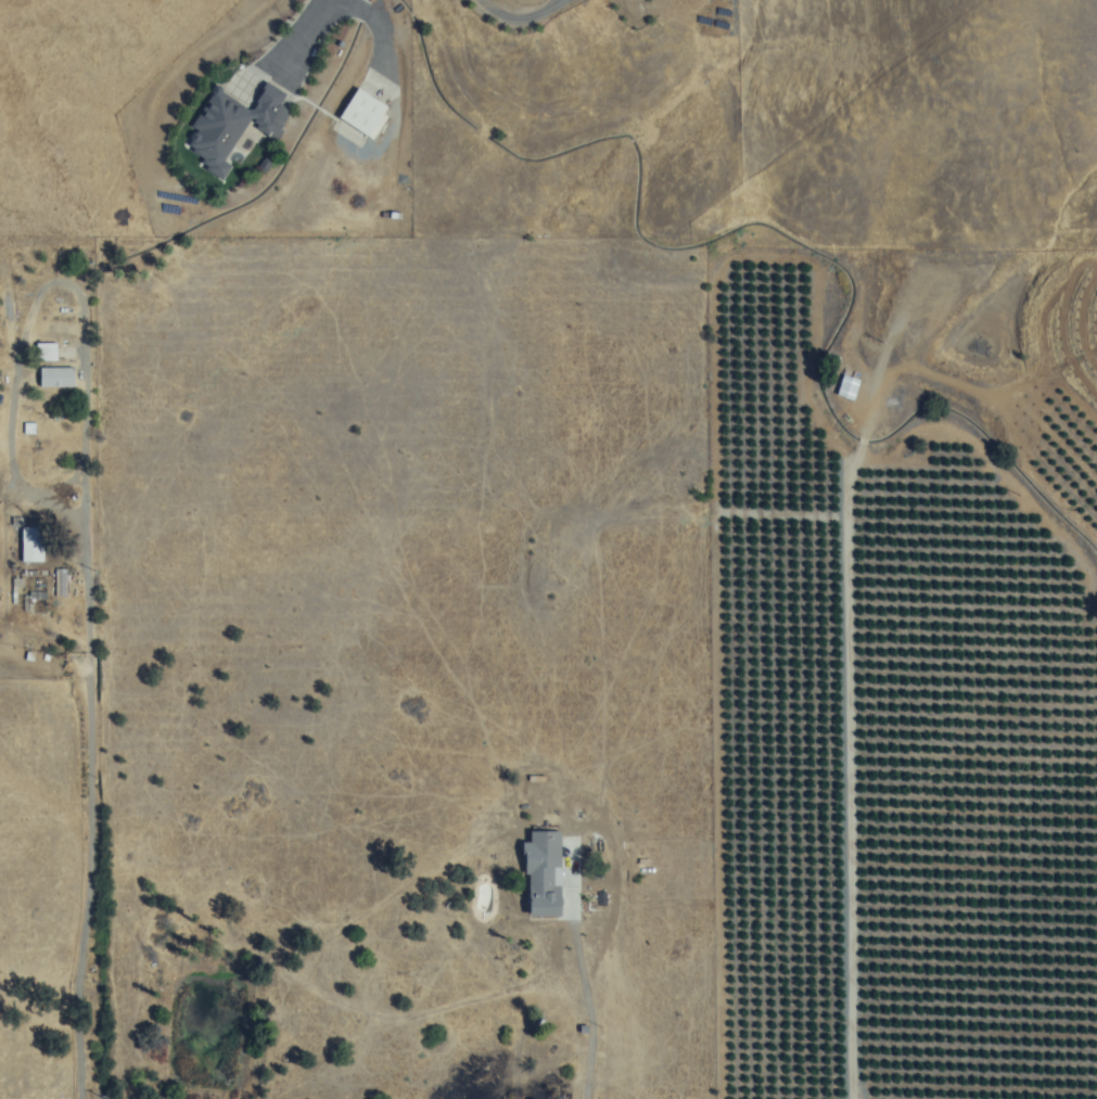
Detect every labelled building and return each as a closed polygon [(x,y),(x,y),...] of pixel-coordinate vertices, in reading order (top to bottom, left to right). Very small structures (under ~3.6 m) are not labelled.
[(339,118),(369,138),(388,108),(357,89),(339,118)] [(275,116),(281,109),(264,95),(246,117),(271,138),(283,123),(275,116)] [(217,181),(235,169),(226,157),(235,150),(223,133),(213,140),(207,132),(190,143),(217,181)] [(56,362),(56,344),(37,344),(37,362),(56,362)] [(39,369),(39,388),(73,388),(73,369),(39,369)] [(836,397),(854,402),(860,381),(841,376),(836,397)] [(43,527),(21,527),(21,562),(43,562),(43,527)] [(560,831),(526,831),(527,917),(561,916),(560,831)]
